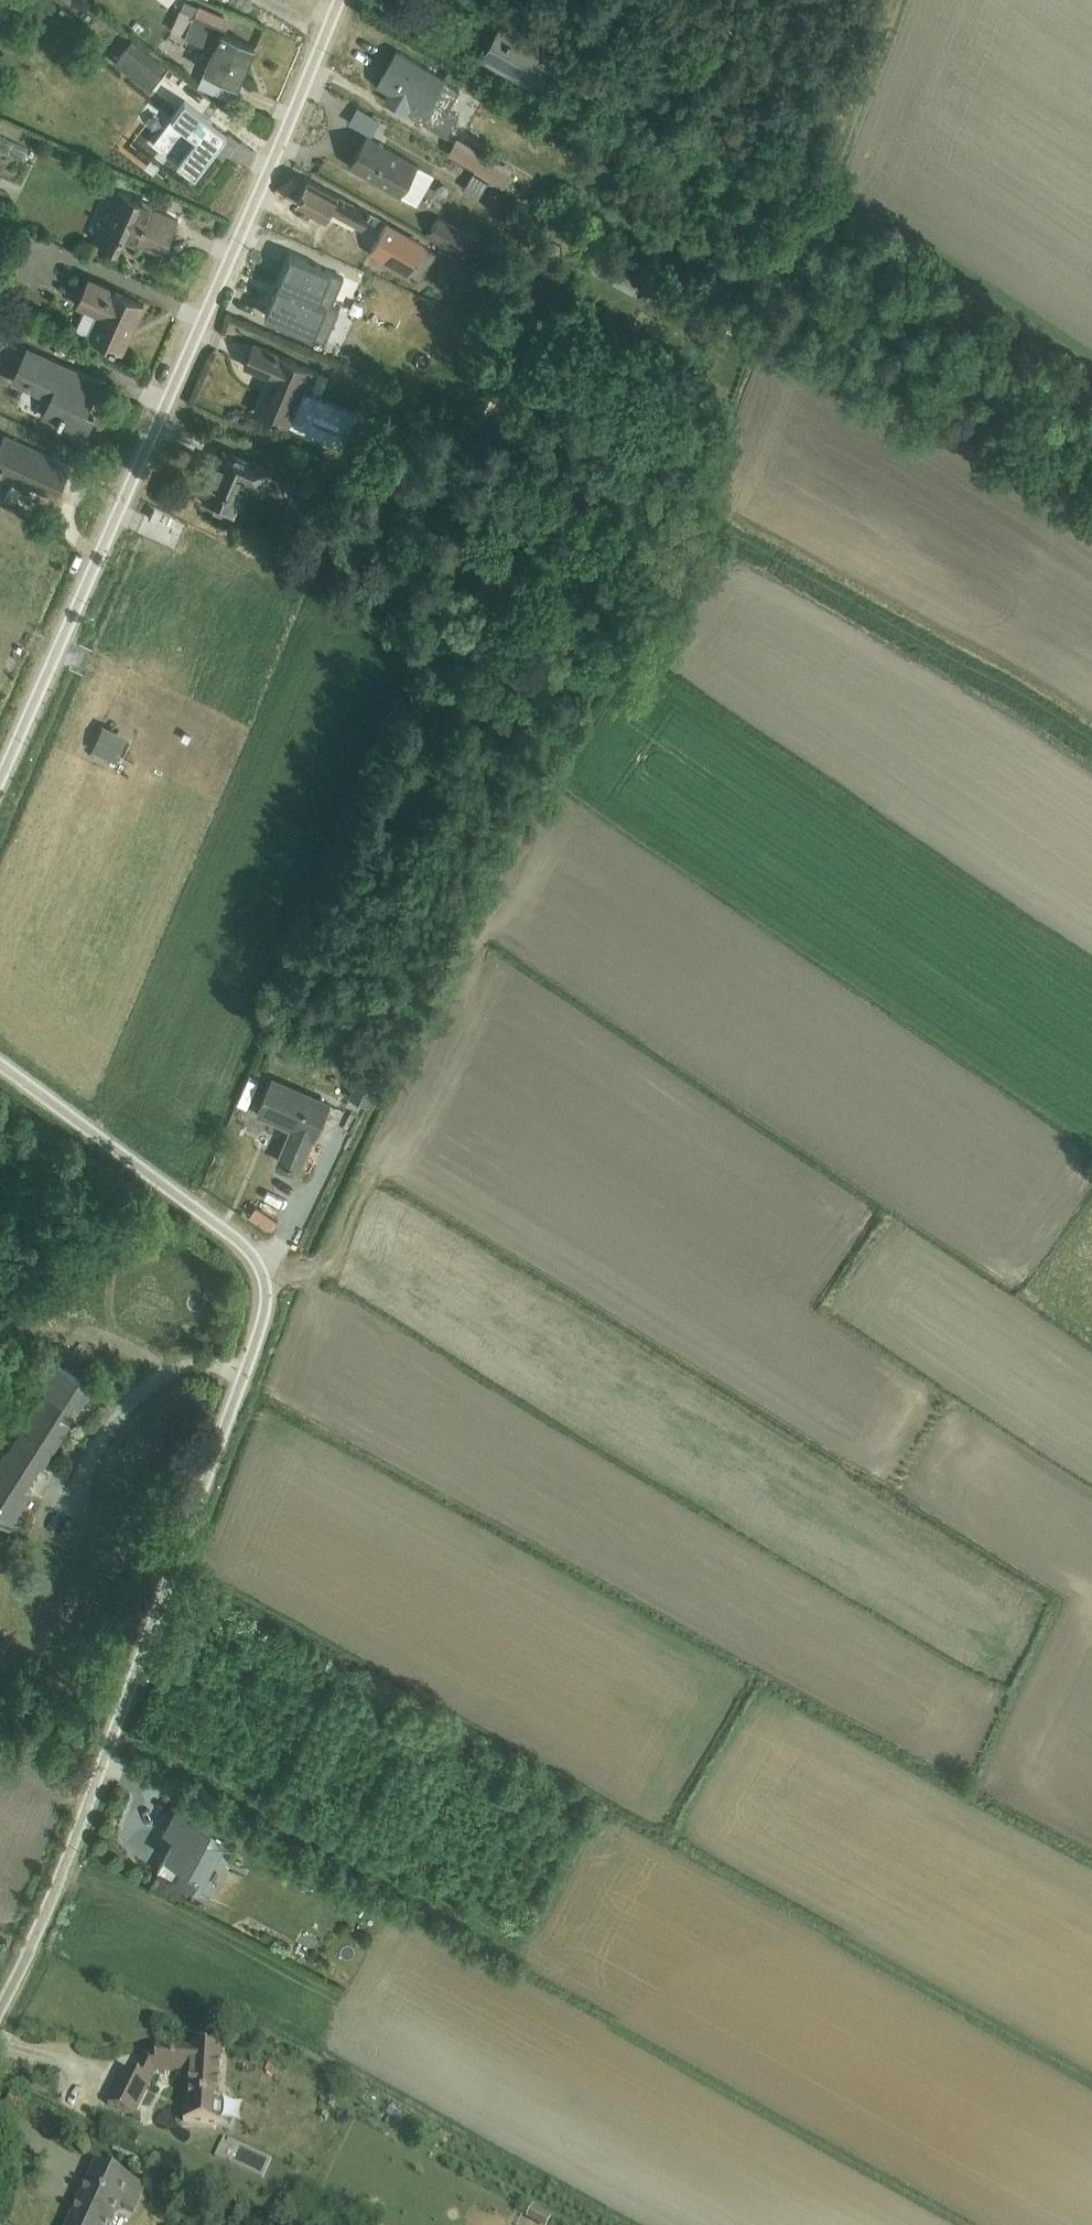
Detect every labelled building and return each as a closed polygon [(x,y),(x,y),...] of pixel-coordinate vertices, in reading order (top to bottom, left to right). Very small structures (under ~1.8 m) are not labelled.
[(239,85),(240,84),(237,83),(254,47),(224,34),(231,18),(199,4),(198,6),(185,0),(184,0),(171,29),(214,47),(205,68),(206,69),(239,85)] [(502,23),(483,54),(552,94),(570,62),(502,23)] [(127,45),(116,59),(151,87),(162,73),(127,45)] [(398,50),(378,85),(388,91),(384,99),(447,135),(459,116),(448,109),(459,90),(444,81),(446,78),(398,50)] [(239,85),(206,69),(198,87),(239,104),(245,88),(239,85)] [(184,99),(152,141),(196,174),(210,155),(228,132),(213,121),(184,99)] [(367,134),(349,164),(417,204),(435,174),(367,134)] [(24,161),(29,149),(0,136),(0,150),(24,161)] [(457,136),(447,152),(503,184),(504,183),(508,185),(513,176),(509,174),(512,168),(457,136)] [(473,172),(463,188),(478,196),(487,181),(473,172)] [(309,179),(297,202),(326,218),(331,210),(362,228),(367,218),(373,221),(376,214),(309,179)] [(104,219),(94,239),(119,250),(125,235),(163,252),(178,219),(116,191),(109,208),(107,207),(102,218),(104,219)] [(439,217),(429,233),(460,251),(469,234),(439,217)] [(387,223),(370,250),(408,273),(410,270),(421,276),(435,252),(387,223)] [(89,277),(76,304),(85,308),(77,327),(88,332),(87,335),(122,351),(144,302),(89,277)] [(253,343),(244,364),(270,375),(255,411),(349,452),(364,416),(310,393),(319,371),(253,343)] [(27,345),(11,380),(50,397),(42,413),(86,433),(95,414),(81,408),(85,398),(91,400),(101,379),(27,345)] [(0,446),(0,475),(23,485),(25,481),(57,496),(72,465),(5,434),(0,446)] [(218,484),(232,452),(225,449),(211,481),(218,484)] [(218,484),(211,481),(203,500),(236,514),(247,489),(264,495),(274,470),(232,452),(218,484)] [(365,1060),(349,1097),(369,1106),(386,1069),(365,1060)] [(273,1076),(255,1115),(292,1131),(279,1160),(310,1174),(322,1146),(313,1143),(332,1101),(273,1076)] [(0,1459),(0,1505),(17,1515),(32,1491),(26,1487),(40,1465),(42,1467),(71,1422),(60,1415),(84,1378),(32,1344),(16,1370),(46,1390),(7,1451),(5,1451),(0,1459)] [(176,1807),(210,1826),(217,1814),(183,1795),(176,1807)] [(160,1871),(152,1887),(179,1902),(187,1887),(198,1893),(224,1844),(207,1836),(211,1827),(210,1826),(176,1807),(176,1808),(179,1810),(168,1832),(164,1830),(163,1831),(178,1839),(174,1845),(172,1844),(158,1870),(160,1871)] [(126,2070),(108,2106),(135,2119),(153,2084),(156,2075),(190,2076),(189,2097),(184,2097),(183,2122),(221,2124),(222,2099),(219,2099),(222,2050),(156,2046),(155,2057),(145,2056),(135,2075),(126,2070)] [(67,2224),(113,2224),(121,2207),(135,2213),(147,2186),(96,2163),(67,2224)]
